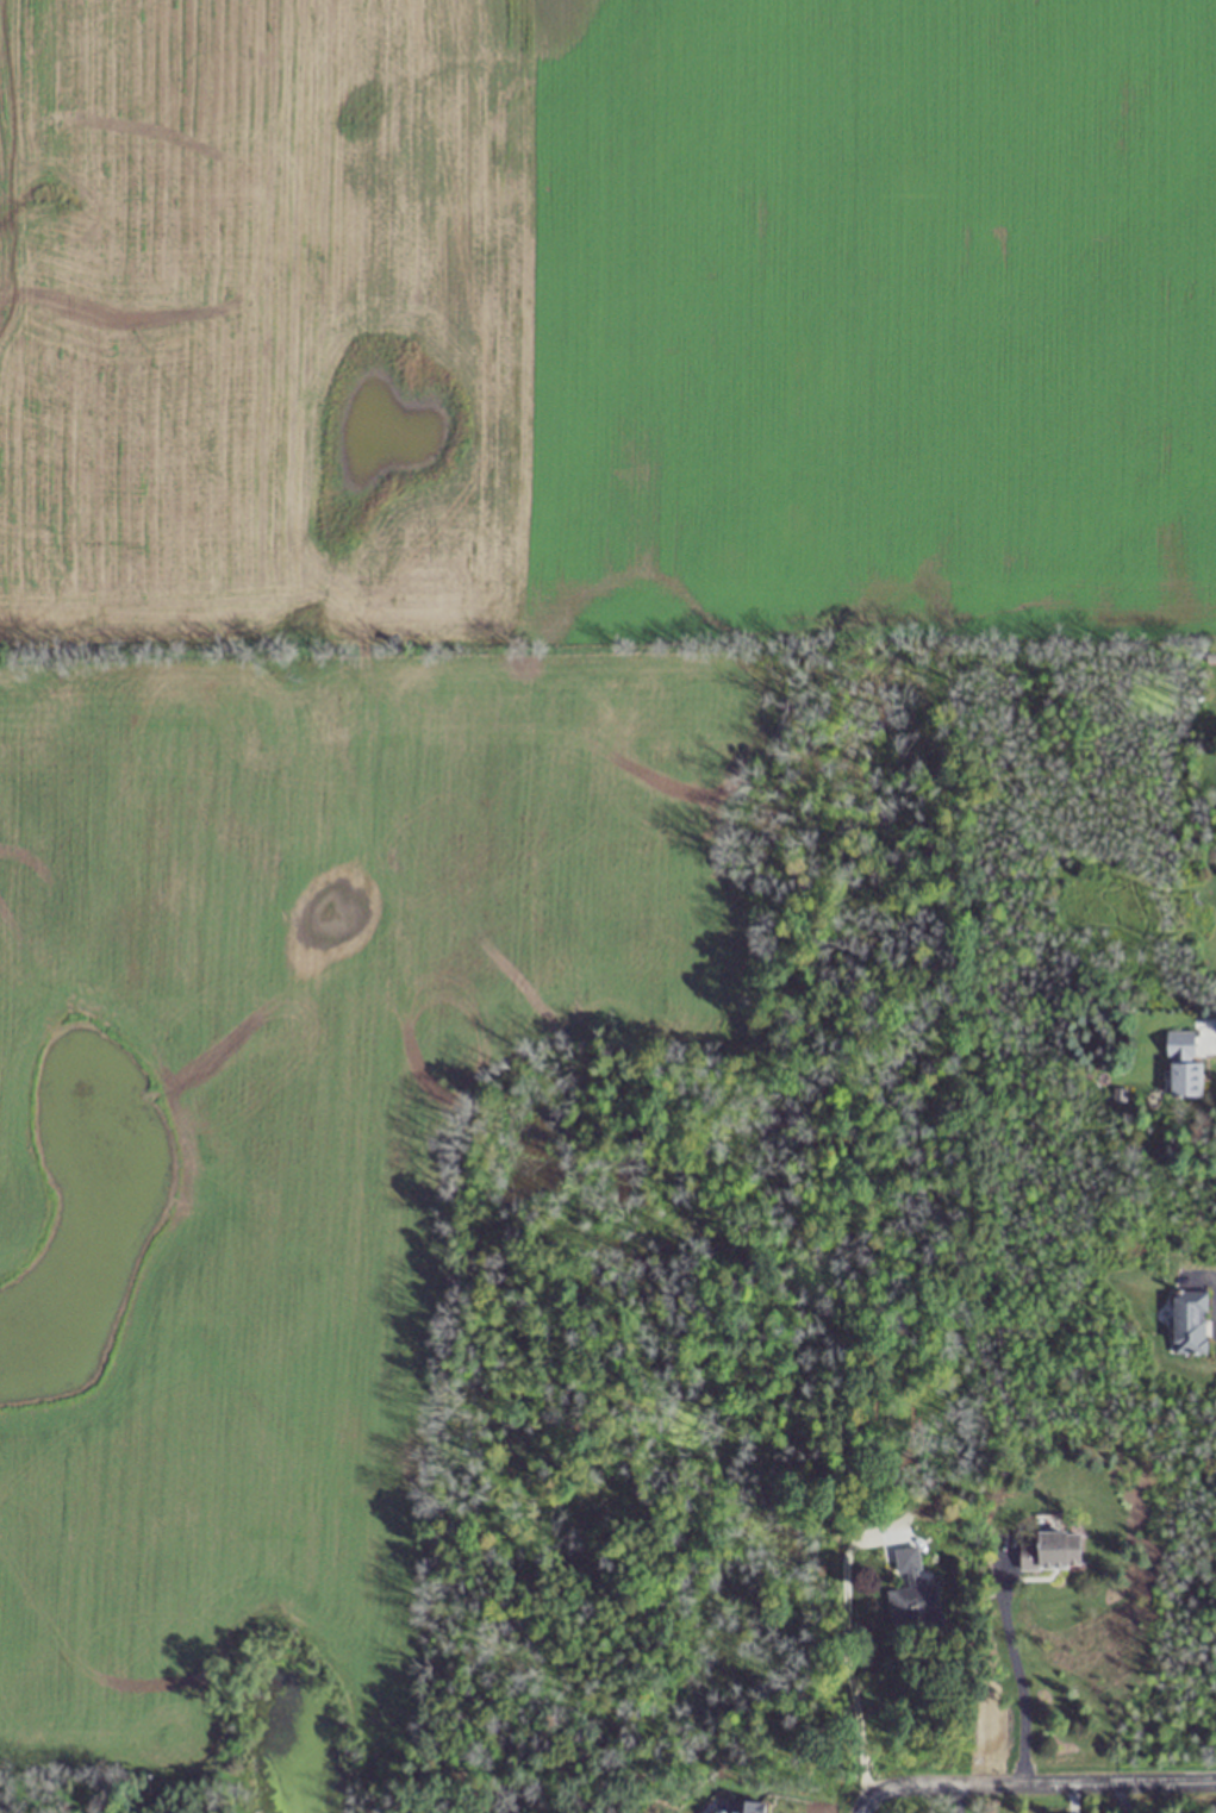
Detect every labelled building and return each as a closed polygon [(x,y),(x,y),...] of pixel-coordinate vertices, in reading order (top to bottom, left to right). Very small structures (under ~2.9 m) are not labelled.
[(1169,1096),(1201,1096),(1201,1061),(1195,1061),(1195,1031),(1169,1031),(1169,1096)] [(1173,1291),(1173,1355),(1207,1355),(1207,1291),(1173,1291)] [(1080,1532),(1032,1532),(1032,1540),(1020,1540),(1020,1569),(1080,1569),(1080,1532)] [(939,1625),(931,1568),(920,1569),(917,1546),(892,1549),(895,1577),(904,1576),(905,1587),(886,1590),(891,1631),(939,1625)]
